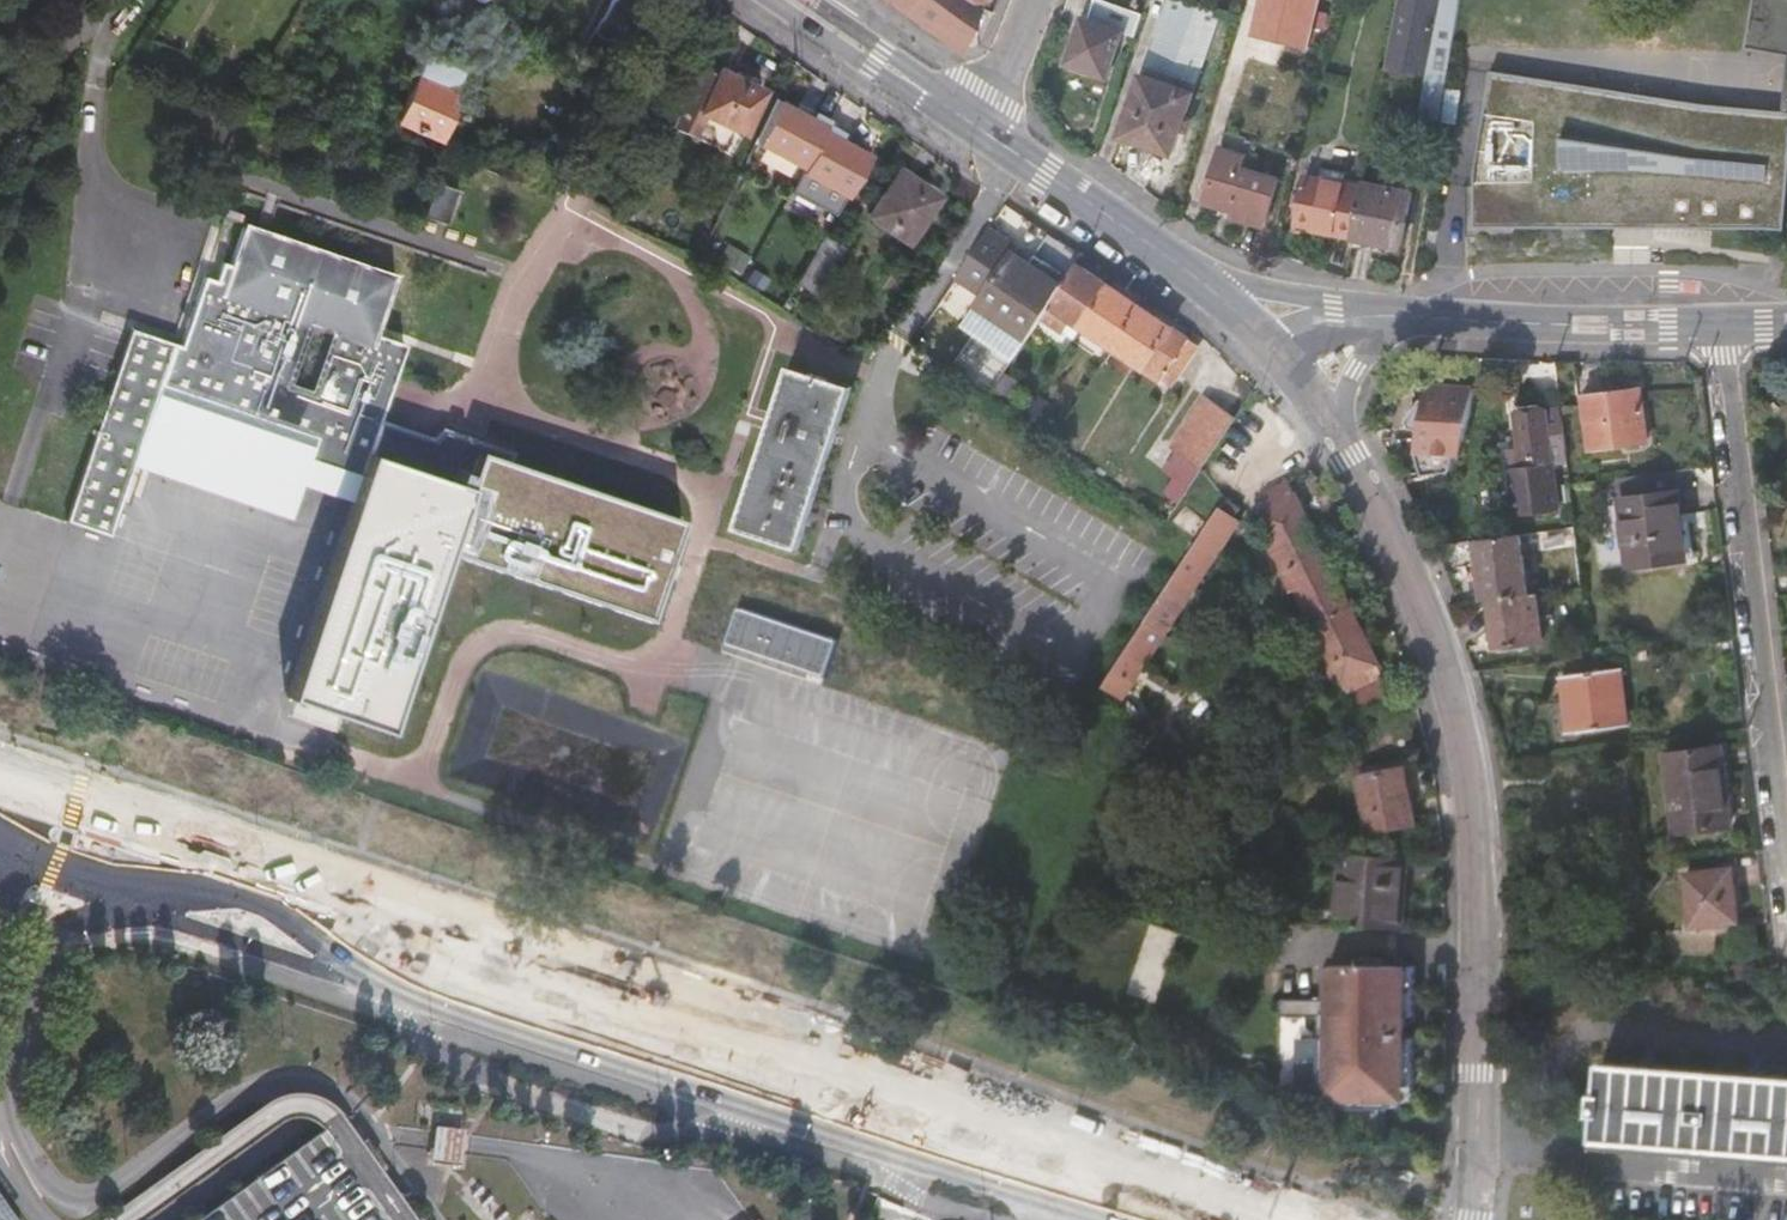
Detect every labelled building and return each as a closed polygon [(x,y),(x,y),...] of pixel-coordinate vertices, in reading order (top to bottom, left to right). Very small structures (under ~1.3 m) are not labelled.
[(431,4),(448,11),(456,14),(461,2),(462,0),(433,0),(431,4)] [(598,40),(617,49),(642,0),(618,0),(598,40)] [(902,13),(909,0),(884,0),(902,13)] [(902,13),(958,52),(980,0),(909,0),(902,13)] [(1137,39),(1144,16),(1097,0),(1089,24),(1084,22),(1069,67),(1109,81),(1125,35),(1137,39)] [(1311,51),(1324,0),(1264,0),(1255,37),(1311,51)] [(1442,120),(1461,0),(1399,0),(1385,69),(1430,76),(1422,117),(1442,120)] [(1748,45),(1786,50),(1786,0),(1753,0),(1748,45)] [(1182,135),(1187,118),(1201,70),(1217,18),(1170,4),(1148,71),(1124,141),(1176,158),(1182,135)] [(468,69),(429,54),(399,122),(438,138),(468,69)] [(703,69),(676,126),(690,133),(700,114),(744,133),(764,91),(721,70),(718,76),(703,69)] [(1785,127),(1491,85),(1474,179),(1474,230),(1506,229),(1508,219),(1613,221),(1613,212),(1624,211),(1633,212),(1634,218),(1786,234),(1786,180),(1781,167),(1785,127)] [(1465,91),(1447,89),(1444,122),(1462,123),(1465,91)] [(856,140),(816,113),(785,159),(823,185),(856,140)] [(733,153),(744,133),(700,114),(690,133),(733,153)] [(1195,120),(1187,118),(1182,135),(1190,137),(1195,120)] [(1218,157),(1207,211),(1235,217),(1234,223),(1265,230),(1276,182),(1243,175),(1245,163),(1218,157)] [(943,198),(904,172),(872,218),(911,244),(943,198)] [(1352,242),(1362,192),(1310,180),(1305,203),(1301,220),(1299,229),(1352,242)] [(430,216),(452,224),(464,189),(441,181),(430,216)] [(1352,242),(1351,249),(1400,260),(1412,196),(1363,186),(1362,192),(1352,242)] [(1293,218),(1301,220),(1305,203),(1296,201),(1293,218)] [(325,436),(319,457),(367,473),(295,692),(395,724),(451,551),(650,617),(682,521),(482,453),(478,464),(452,456),(440,452),(442,445),(384,426),(410,348),(381,337),(401,275),(251,223),(237,263),(230,260),(223,278),(210,274),(188,343),(138,328),(75,520),(118,534),(142,465),(170,384),(325,436)] [(1044,281),(1014,260),(1022,248),(995,229),(961,278),(980,292),(988,297),(986,301),(1016,322),(1012,327),(1032,340),(1040,328),(1064,294),(1067,289),(1048,276),(1044,281)] [(830,234),(803,278),(823,289),(850,245),(830,234)] [(1108,292),(1080,272),(1067,289),(1064,294),(1040,328),(1057,340),(1067,325),(1080,334),(1108,292)] [(988,297),(980,292),(963,316),(1001,343),(1012,327),(1016,322),(986,301),(988,297)] [(1136,312),(1108,292),(1080,334),(1108,355),(1136,312)] [(1165,333),(1136,312),(1108,355),(1137,375),(1165,333)] [(1184,347),(1165,333),(1137,375),(1147,382),(1150,377),(1158,384),(1171,394),(1196,356),(1184,348),(1184,347)] [(793,368),(741,531),(804,551),(854,386),(793,368)] [(1019,388),(1006,378),(992,398),(1005,408),(1019,388)] [(1424,399),(1409,421),(1413,429),(1420,430),(1415,453),(1424,476),(1451,472),(1455,455),(1462,456),(1476,386),(1431,383),(1427,399),(1424,399)] [(298,517),(319,457),(325,436),(170,384),(142,465),(298,517)] [(1652,442),(1646,391),(1618,394),(1588,398),(1594,449),(1652,442)] [(1169,451),(1186,463),(1177,478),(1189,489),(1235,421),(1226,415),(1228,412),(1221,406),(1220,410),(1203,398),(1169,451)] [(1572,464),(1565,412),(1522,417),(1525,436),(1527,450),(1514,452),(1523,520),(1565,515),(1559,466),(1572,464)] [(1513,437),(1514,452),(1527,450),(1525,436),(1513,437)] [(1631,560),(1687,553),(1677,466),(1622,473),(1631,560)] [(1264,507),(1295,492),(1289,480),(1268,491),(1269,493),(1260,498),(1264,507)] [(1279,548),(1314,530),(1295,492),(1264,507),(1259,509),(1262,516),(1274,540),(1279,548)] [(1220,502),(1122,687),(1144,699),(1239,520),(1238,519),(1242,518),(1237,514),(1243,501),(1231,495),(1220,502)] [(1314,530),(1279,548),(1291,573),(1326,554),(1314,530)] [(1520,534),(1476,539),(1485,602),(1496,600),(1499,626),(1506,625),(1509,646),(1546,640),(1541,594),(1528,596),(1520,534)] [(1295,582),(1291,573),(1279,548),(1274,540),(1269,543),(1290,584),(1295,582)] [(1687,553),(1631,560),(1632,564),(1688,558),(1687,553)] [(1326,554),(1291,573),(1295,582),(1307,604),(1342,586),(1326,554)] [(1342,586),(1307,604),(1317,626),(1353,608),(1342,586)] [(724,647),(824,681),(839,638),(739,604),(724,647)] [(1353,608),(1317,626),(1327,646),(1346,636),(1363,627),(1353,608)] [(1345,681),(1337,664),(1327,646),(1317,626),(1313,628),(1341,683),(1345,681)] [(1363,627),(1346,636),(1356,655),(1337,664),(1345,681),(1352,694),(1356,692),(1367,713),(1399,697),(1369,639),(1363,627)] [(1346,636),(1327,646),(1337,664),(1356,655),(1346,636)] [(1632,723),(1624,667),(1567,674),(1574,731),(1632,723)] [(990,798),(1001,764),(762,689),(751,723),(990,798)] [(1176,763),(1186,777),(1197,770),(1201,762),(1207,753),(1183,723),(1173,741),(1185,756),(1176,763)] [(1155,737),(1164,748),(1173,741),(1164,729),(1155,737)] [(1173,741),(1164,748),(1176,763),(1185,756),(1173,741)] [(729,746),(708,816),(793,840),(813,771),(729,746)] [(1722,746),(1666,752),(1674,831),(1730,824),(1722,746)] [(1401,755),(1396,756),(1400,781),(1404,780),(1401,755)] [(1400,781),(1396,756),(1353,763),(1362,818),(1409,811),(1404,780),(1400,781)] [(1197,791),(1208,805),(1218,797),(1208,784),(1197,791)] [(956,897),(978,828),(853,788),(831,858),(956,897)] [(1208,805),(1219,820),(1228,810),(1218,797),(1208,805)] [(1227,831),(1239,846),(1248,839),(1237,824),(1227,831)] [(1258,852),(1248,839),(1239,846),(1249,859),(1258,852)] [(697,845),(685,880),(935,959),(947,923),(697,845)] [(1346,917),(1404,917),(1403,847),(1345,847),(1346,917)] [(1249,859),(1259,872),(1268,865),(1258,852),(1249,859)] [(1690,919),(1698,918),(1735,914),(1730,863),(1685,868),(1690,919)] [(1380,943),(1358,943),(1358,951),(1326,951),(1325,985),(1278,984),(1278,1001),(1325,1002),(1324,1069),(1333,1069),(1352,1078),(1352,1087),(1378,1087),(1378,1078),(1397,1069),(1406,1069),(1406,1022),(1400,1022),(1394,1015),(1398,1011),(1398,1000),(1406,1000),(1406,951),(1380,951),(1380,943)] [(1786,1169),(1786,1084),(1602,1071),(1595,1155),(1700,1163),(1786,1169)] [(334,1109),(179,1219),(413,1219),(334,1109)] [(423,1168),(431,1169),(433,1157),(446,1159),(444,1171),(452,1172),(454,1156),(457,1136),(428,1132),(425,1152),(423,1168)] [(433,1157),(431,1169),(444,1171),(446,1159),(433,1157)]
